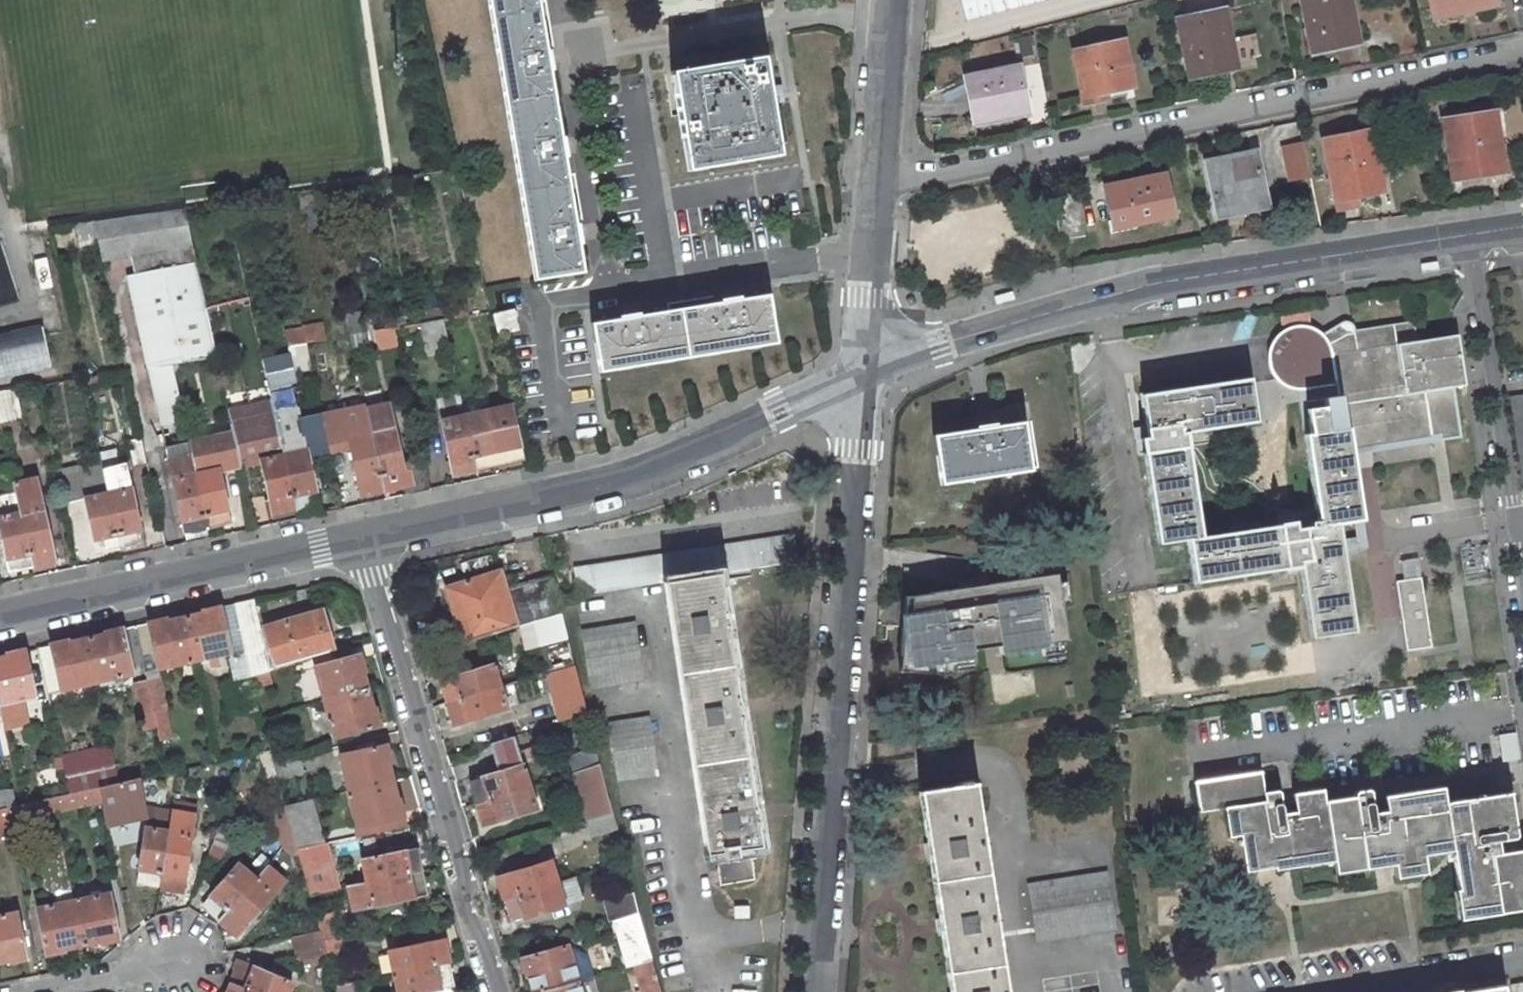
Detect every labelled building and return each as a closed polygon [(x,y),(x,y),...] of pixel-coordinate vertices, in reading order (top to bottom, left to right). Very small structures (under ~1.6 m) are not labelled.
[(535,280),(583,272),(578,242),(580,242),(577,226),(575,226),(566,175),(563,155),(566,155),(563,139),(561,140),(561,138),(549,69),(551,68),(549,52),(546,53),(538,1),(538,0),(489,0),(535,280)] [(1350,0),(1301,0),(1311,50),(1358,40),(1350,0)] [(1463,2),(1471,0),(1429,0),(1432,15),(1465,8),(1463,2)] [(1236,66),(1224,9),(1177,19),(1189,75),(1236,66)] [(1123,40),(1074,50),(1083,97),(1109,92),(1133,87),(1123,40)] [(763,57),(672,72),(688,170),(779,155),(771,105),(768,86),(763,57)] [(1028,111),(1019,67),(965,77),(973,119),(1012,111),(1013,114),(1028,111)] [(1110,98),(1109,92),(1083,97),(1085,104),(1110,98)] [(1495,111),(1444,119),(1453,176),(1503,168),(1495,111)] [(1384,191),(1371,129),(1321,139),(1334,201),(1357,197),(1384,191)] [(1302,143),(1282,147),(1289,182),(1310,179),(1302,143)] [(1257,173),(1260,172),(1256,152),(1251,153),(1206,163),(1216,211),(1263,201),(1257,173)] [(1134,224),(1173,216),(1165,174),(1112,185),(1105,186),(1107,198),(1113,223),(1114,229),(1134,224)] [(1054,196),(1059,239),(1084,235),(1076,192),(1054,196)] [(1359,206),(1357,197),(1334,201),(1336,210),(1359,206)] [(184,208),(138,214),(171,363),(216,356),(184,208)] [(133,274),(128,281),(165,447),(189,442),(171,363),(138,214),(94,221),(99,244),(102,260),(128,255),(133,274)] [(81,248),(99,244),(94,221),(76,223),(81,248)] [(619,319),(592,323),(599,371),(776,343),(768,295),(740,299),(738,299),(738,297),(722,300),(723,302),(668,311),(637,316),(637,314),(621,316),(621,319),(619,319)] [(462,305),(441,309),(443,319),(443,320),(464,316),(462,305)] [(426,322),(443,319),(441,309),(424,312),(426,322)] [(518,329),(513,310),(494,314),(498,334),(518,329)] [(349,335),(364,332),(360,312),(345,315),(349,335)] [(443,320),(443,319),(426,322),(418,323),(425,354),(450,349),(443,320)] [(1346,334),(1329,344),(1328,342),(1324,335),(1314,328),(1302,325),(1294,326),(1287,328),(1277,335),(1270,345),(1268,353),(1268,361),(1270,369),(1276,379),(1283,384),(1290,388),(1298,389),(1304,389),(1311,434),(1305,435),(1315,503),(1318,520),(1309,521),(1310,527),(1280,531),(1280,525),(1201,537),(1187,446),(1183,447),(1181,433),(1257,421),(1256,417),(1266,416),(1262,390),(1252,391),(1251,382),(1250,378),(1142,395),(1151,452),(1144,453),(1158,544),(1176,541),(1190,539),(1193,564),(1196,582),(1286,568),(1286,565),(1300,562),(1303,583),(1311,637),(1354,631),(1343,558),(1337,523),(1361,519),(1351,450),(1431,437),(1426,407),(1455,403),(1453,387),(1465,385),(1457,335),(1416,341),(1413,321),(1353,330),(1354,332),(1346,334)] [(323,324),(302,329),(305,343),(326,339),(323,324)] [(378,345),(397,340),(394,326),(375,330),(378,345)] [(50,365),(42,329),(17,334),(20,347),(4,351),(1,338),(1,337),(0,337),(0,376),(50,365)] [(305,343),(302,329),(285,332),(294,373),(311,370),(305,343)] [(351,344),(366,341),(364,332),(349,335),(351,344)] [(17,334),(1,338),(4,351),(20,347),(17,334)] [(291,382),(269,387),(272,401),(275,414),(296,508),(312,505),(311,504),(318,503),(291,382)] [(0,390),(0,421),(21,417),(14,388),(0,390)] [(1510,396),(1522,483),(1522,394),(1510,396)] [(442,399),(438,405),(440,414),(463,408),(460,395),(442,399)] [(275,414),(272,401),(266,402),(269,415),(275,414)] [(266,402),(228,411),(233,432),(240,466),(261,461),(267,488),(272,513),(279,511),(280,512),(296,508),(275,414),(269,415),(266,402)] [(389,404),(366,409),(383,489),(406,484),(411,483),(413,493),(429,489),(423,461),(421,461),(408,464),(408,462),(402,464),(389,404)] [(525,458),(512,404),(464,415),(476,469),(525,458)] [(365,405),(321,415),(329,451),(350,446),(360,493),(367,491),(367,493),(383,489),(366,409),(365,405)] [(464,415),(463,408),(440,414),(453,475),(476,469),(464,415)] [(935,435),(942,483),(1031,469),(1023,422),(994,426),(993,424),(985,425),(978,426),(978,429),(935,435)] [(233,432),(189,442),(208,528),(231,523),(219,470),(240,466),(233,432)] [(408,464),(421,461),(415,435),(403,438),(408,462),(408,464)] [(147,463),(145,451),(141,437),(128,441),(133,466),(147,463)] [(192,531),(208,528),(189,442),(165,447),(184,532),(191,531),(192,531)] [(120,448),(99,453),(100,461),(102,469),(123,464),(120,448)] [(104,551),(120,547),(102,469),(100,461),(57,470),(64,504),(85,499),(97,551),(104,550),(104,551)] [(267,488),(261,461),(240,466),(246,492),(267,488)] [(123,464),(102,469),(120,547),(136,544),(135,543),(142,541),(125,464),(123,464)] [(36,477),(13,483),(15,491),(32,566),(48,563),(48,562),(55,560),(36,477)] [(32,566),(15,491),(0,495),(0,532),(9,571),(16,569),(16,570),(32,566)] [(790,534),(574,567),(578,595),(664,582),(719,573),(756,567),(794,562),(790,540),(790,534)] [(453,609),(463,643),(516,627),(521,625),(562,613),(558,597),(552,576),(504,590),(499,572),(446,588),(453,609)] [(719,573),(664,582),(699,808),(706,854),(716,852),(719,871),(721,884),(755,879),(750,847),(761,845),(757,823),(759,823),(758,822),(756,808),(756,806),(755,806),(753,791),(741,718),(743,718),(740,703),(740,701),(739,702),(737,688),(727,628),(729,627),(726,612),(726,611),(725,611),(723,597),(719,573)] [(1396,581),(1407,650),(1432,647),(1421,577),(1396,581)] [(253,599),(234,603),(245,654),(249,675),(267,670),(268,670),(253,599)] [(234,603),(220,607),(230,652),(231,657),(245,654),(234,603)] [(204,613),(185,617),(194,660),(208,657),(210,665),(219,663),(218,655),(230,652),(220,607),(203,610),(204,613)] [(457,644),(463,643),(453,609),(447,611),(457,644)] [(328,652),(317,612),(264,627),(275,667),(328,652)] [(546,644),(552,669),(575,663),(574,662),(562,613),(521,625),(528,649),(542,645),(546,644)] [(158,668),(194,660),(185,617),(166,621),(165,619),(148,622),(158,668)] [(148,622),(135,625),(145,671),(158,668),(148,622)] [(635,623),(582,631),(591,687),(644,679),(635,623)] [(133,674),(145,671),(135,625),(123,628),(133,674)] [(106,632),(106,634),(87,638),(97,682),(133,674),(123,628),(106,632)] [(97,682),(87,638),(68,643),(68,640),(51,644),(61,690),(97,682)] [(51,644),(38,647),(48,693),(61,690),(51,644)] [(552,669),(546,644),(542,645),(548,670),(552,669)] [(4,728),(28,723),(22,698),(35,695),(25,650),(8,653),(9,656),(0,658),(0,707),(4,728)] [(244,713),(258,709),(252,688),(249,675),(245,654),(231,657),(229,658),(244,713)] [(315,666),(325,702),(367,690),(362,671),(364,671),(360,654),(315,666)] [(446,703),(500,686),(493,664),(441,680),(443,687),(442,687),(446,703)] [(553,691),(561,721),(587,713),(575,664),(563,667),(568,688),(553,691)] [(252,688),(271,682),(267,670),(249,675),(252,688)] [(160,679),(147,681),(157,728),(169,726),(165,710),(167,710),(160,679)] [(144,730),(157,728),(147,681),(135,684),(144,730)] [(500,686),(446,703),(451,718),(452,718),(454,725),(506,709),(500,686)] [(325,702),(334,738),(379,725),(375,708),(373,709),(367,690),(325,702)] [(650,718),(610,724),(618,780),(658,774),(650,718)] [(169,726),(157,728),(160,741),(172,739),(169,726)] [(575,771),(581,769),(600,763),(596,746),(589,748),(586,741),(570,746),(572,754),(571,755),(575,771)] [(386,745),(341,755),(349,791),(392,781),(388,762),(390,761),(386,745)] [(110,746),(61,756),(69,794),(99,788),(118,783),(110,746)] [(471,787),(476,803),(529,786),(522,764),(517,748),(493,755),(498,772),(470,780),(472,787),(471,787)] [(299,756),(273,762),(278,779),(304,773),(299,756)] [(583,807),(587,820),(613,812),(600,763),(581,769),(588,792),(583,793),(586,806),(583,807)] [(1516,834),(1509,792),(1444,802),(1442,786),(1383,795),(1386,811),(1373,813),(1369,791),(1368,789),(1366,789),(1355,791),(1353,792),(1354,796),(1325,801),(1323,789),(1293,793),(1296,812),(1283,814),(1280,791),(1277,790),(1264,792),(1261,771),(1196,782),(1200,811),(1224,808),(1229,836),(1240,835),(1246,871),(1275,867),(1276,870),(1335,861),(1336,873),(1394,864),(1396,878),(1426,873),(1423,854),(1452,849),(1458,888),(1455,889),(1460,919),(1522,909),(1522,883),(1522,879),(1522,849),(1498,853),(1496,840),(1514,837),(1515,836),(1516,834)] [(145,817),(138,779),(118,783),(99,788),(102,801),(106,825),(145,817)] [(392,781),(349,791),(357,827),(361,826),(401,817),(403,816),(399,800),(397,800),(392,781)] [(1000,948),(975,783),(920,791),(928,842),(924,843),(927,860),(931,859),(940,918),(936,919),(938,935),(942,935),(951,991),(1007,991),(1000,948)] [(482,818),(484,824),(536,809),(529,786),(476,803),(481,818),(482,818)] [(69,794),(52,798),(54,810),(55,811),(102,801),(99,788),(69,794)] [(5,808),(15,806),(13,793),(0,796),(0,809),(5,808)] [(15,806),(5,808),(10,829),(26,826),(24,817),(54,810),(52,798),(15,806)] [(310,800),(285,806),(293,835),(297,849),(322,843),(310,800)] [(285,806),(273,809),(280,836),(283,846),(293,835),(285,806)] [(12,840),(10,829),(5,808),(0,809),(0,842),(12,840)] [(144,884),(160,886),(171,811),(154,809),(151,829),(145,828),(137,882),(144,883),(144,884)] [(171,811),(160,886),(176,889),(176,887),(183,888),(194,814),(171,811)] [(617,829),(613,812),(587,820),(592,837),(617,829)] [(403,826),(401,817),(361,826),(363,835),(403,826)] [(297,849),(293,835),(283,846),(294,856),(299,855),(297,849)] [(263,856),(270,862),(283,846),(280,836),(263,856)] [(322,843),(297,849),(299,855),(310,894),(339,888),(327,843),(322,843)] [(362,860),(367,882),(422,871),(418,855),(417,855),(415,848),(362,860)] [(501,883),(499,883),(504,899),(557,882),(550,860),(499,876),(501,883)] [(219,920),(256,879),(238,863),(203,904),(208,909),(207,910),(219,920)] [(425,887),(422,871),(367,882),(347,887),(353,909),(425,894),(424,888),(425,887)] [(1107,872),(1029,885),(1037,940),(1116,928),(1107,872)] [(564,905),(581,899),(574,877),(557,882),(564,905)] [(237,934),(273,894),(256,879),(219,920),(232,931),(232,930),(237,934)] [(557,882),(504,899),(509,914),(510,914),(512,921),(564,905),(557,882)] [(109,893),(73,901),(82,944),(101,940),(101,943),(118,939),(109,893)] [(607,902),(612,921),(613,921),(639,914),(634,894),(607,902)] [(63,948),(82,944),(73,901),(37,908),(46,954),(63,950),(63,948)] [(320,931),(323,940),(338,937),(336,927),(346,924),(343,910),(316,916),(320,931)] [(0,916),(0,961),(8,960),(9,962),(25,958),(16,913),(0,916)] [(639,914),(613,921),(626,966),(634,964),(652,959),(639,914)] [(299,961),(327,955),(323,940),(320,931),(292,937),(299,961)] [(338,937),(323,940),(327,955),(327,956),(353,951),(349,935),(338,937)] [(444,939),(389,951),(394,974),(449,963),(444,939)] [(534,991),(538,991),(577,981),(593,976),(587,954),(572,949),(569,950),(567,945),(522,958),(527,975),(529,974),(534,991)] [(232,983),(253,991),(288,991),(292,983),(286,980),(289,972),(275,966),(272,974),(259,969),(261,964),(248,959),(246,964),(243,962),(240,968),(238,968),(232,983)] [(652,959),(634,964),(642,991),(637,991),(662,991),(652,959)] [(394,974),(398,991),(421,991),(451,986),(453,985),(449,963),(394,974)] [(538,991),(581,991),(577,981),(538,991)] [(232,983),(228,991),(253,991),(232,983)] [(353,983),(335,986),(337,991),(355,991),(353,983)]
